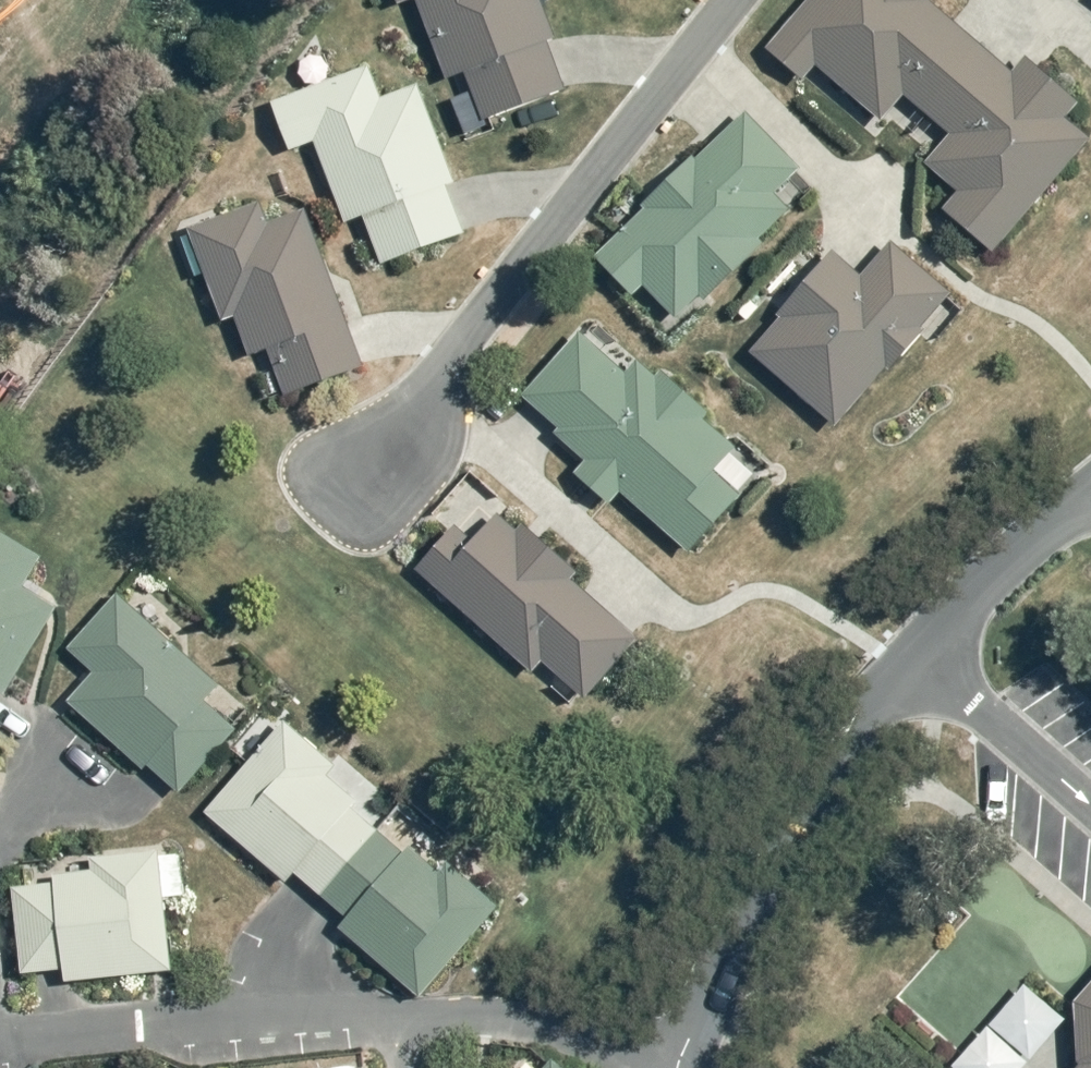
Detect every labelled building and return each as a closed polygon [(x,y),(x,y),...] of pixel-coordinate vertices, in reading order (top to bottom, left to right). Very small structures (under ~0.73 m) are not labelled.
[(447,80),(465,73),(485,122),(568,91),(534,0),(415,0),(447,80)] [(932,0),(812,0),(781,37),(885,123),(909,99),(953,136),(929,165),(961,193),(942,216),(994,258),(1090,142),(1090,141),(1068,118),(1083,103),(1027,57),(1014,71),(932,0)] [(384,97),(370,66),(274,101),(290,152),(317,141),(347,227),(366,219),(385,268),(472,236),(421,86),(384,97)] [(802,170),(746,113),(595,258),(635,299),(645,288),(678,319),(791,213),(776,196),(802,170)] [(366,368),(309,208),(271,221),(263,201),(189,230),(236,366),(270,353),(290,400),(366,368)] [(863,278),(834,255),(753,352),(838,427),(952,292),(895,243),(863,278)] [(623,377),(579,332),(518,402),(693,556),(741,493),(716,473),(738,446),(638,362),(623,377)] [(457,526),(416,572),(534,676),(544,664),(592,705),(645,643),(500,515),(477,544),(457,526)] [(2,704),(55,615),(20,593),(40,560),(0,537),(0,703),(2,704)] [(218,692),(114,598),(63,655),(92,680),(70,706),(176,802),(237,736),(204,708),(218,692)] [(335,770),(282,726),(200,817),(281,894),(295,882),(346,925),(336,934),(419,1002),(500,912),(439,866),(433,874),(326,779),(335,770)] [(54,890),(14,894),(23,980),(63,973),(63,985),(170,975),(163,902),(184,903),(177,856),(89,867),(91,877),(53,881),(54,890)] [(1024,1026),(1042,1041),(1019,1067),(1090,1067),(1090,948),(1024,1026)]
